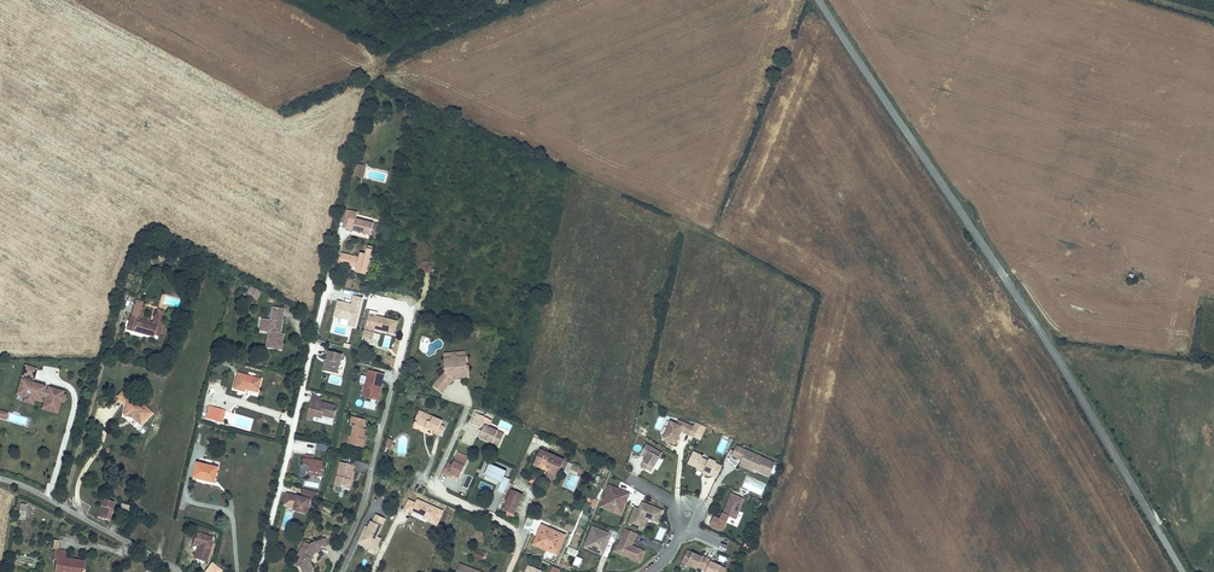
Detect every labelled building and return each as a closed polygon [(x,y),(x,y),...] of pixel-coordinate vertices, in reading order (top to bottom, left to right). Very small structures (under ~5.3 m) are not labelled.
[(366,169),(361,167),(358,177),(363,179),(366,169)] [(347,210),(343,226),(347,227),(351,211),(347,210)] [(358,213),(351,211),(347,227),(347,229),(360,232),(361,230),(364,231),(363,233),(370,235),(373,223),(356,219),(358,213)] [(359,257),(350,255),(347,265),(358,268),(365,270),(367,265),(368,261),(372,246),(367,245),(365,254),(364,253),(363,256),(359,255),(359,257)] [(350,255),(342,253),(339,263),(347,265),(350,255)] [(258,291),(253,288),(249,296),(254,299),(258,291)] [(351,303),(337,300),(333,317),(349,321),(348,325),(356,327),(363,298),(353,295),(351,303)] [(139,317),(140,318),(144,308),(143,307),(135,305),(134,305),(128,325),(134,327),(133,330),(150,336),(150,337),(153,339),(154,335),(159,337),(165,318),(164,318),(157,315),(155,315),(153,321),(155,322),(153,327),(137,322),(139,317)] [(287,335),(282,334),(280,333),(281,330),(283,330),(286,319),(283,319),(286,310),(276,307),(273,320),(267,318),(265,326),(275,328),(276,332),(273,332),(269,347),(283,350),(287,335)] [(393,335),(397,322),(379,318),(378,320),(375,319),(376,317),(369,315),(363,339),(371,341),(374,330),(377,330),(393,335)] [(152,324),(140,320),(140,318),(139,317),(137,322),(153,327),(155,322),(153,321),(152,324)] [(336,374),(342,355),(328,351),(325,360),(327,361),(324,371),(336,374)] [(444,392),(454,380),(455,378),(459,378),(461,380),(468,379),(467,371),(464,369),(467,366),(466,359),(459,359),(457,357),(455,356),(454,357),(452,360),(444,360),(445,368),(448,370),(445,373),(435,385),(444,392)] [(49,392),(44,391),(45,387),(30,383),(31,378),(34,379),(36,370),(26,367),(24,376),(26,377),(25,381),(22,381),(21,386),(22,387),(20,394),(41,400),(43,396),(47,397),(45,406),(51,408),(50,410),(57,412),(61,401),(63,402),(65,396),(62,396),(63,393),(50,389),(49,392)] [(379,386),(381,375),(370,372),(369,378),(360,376),(359,383),(366,385),(367,385),(365,392),(366,392),(365,398),(371,400),(370,403),(364,402),(362,408),(373,411),(375,405),(374,404),(375,400),(373,400),(374,394),(377,395),(380,386),(379,386)] [(241,374),(237,388),(246,391),(247,388),(259,391),(262,379),(241,374)] [(152,413),(141,403),(128,400),(134,395),(127,388),(118,397),(125,404),(127,404),(125,416),(134,417),(141,425),(152,413)] [(332,410),(333,406),(319,402),(320,398),(311,395),(307,411),(309,415),(312,416),(321,418),(321,416),(332,419),(334,411),(332,410)] [(212,407),(209,418),(214,420),(217,408),(212,407)] [(221,422),(221,419),(224,410),(217,408),(214,420),(221,422)] [(423,420),(425,416),(418,413),(414,422),(417,423),(419,418),(423,420)] [(484,427),(488,420),(475,414),(471,424),(483,430),(481,433),(479,437),(479,439),(498,448),(503,435),(489,429),(484,427)] [(439,427),(441,423),(425,416),(423,420),(419,418),(417,423),(416,426),(424,430),(425,428),(427,429),(426,430),(433,433),(432,435),(440,439),(444,429),(439,427)] [(361,421),(352,419),(350,428),(352,428),(350,437),(352,438),(350,446),(362,448),(364,441),(362,441),(363,438),(364,431),(362,430),(359,430),(361,421)] [(488,420),(484,427),(489,429),(493,422),(488,420)] [(691,435),(694,427),(679,420),(677,425),(671,422),(664,439),(677,445),(680,437),(679,437),(680,434),(681,435),(682,432),(691,435)] [(695,437),(700,440),(706,427),(701,424),(695,437)] [(663,453),(647,444),(642,453),(648,456),(642,467),(647,470),(649,466),(654,468),(663,453)] [(770,476),(776,463),(738,446),(734,456),(744,461),(743,462),(759,469),(758,471),(770,476)] [(565,459),(541,449),(535,461),(547,467),(548,464),(552,466),(550,471),(550,472),(558,475),(561,470),(565,459)] [(311,451),(306,450),(305,456),(314,458),(315,454),(310,453),(311,451)] [(723,467),(716,464),(714,463),(715,462),(710,460),(709,461),(703,458),(703,457),(694,452),(689,464),(698,468),(697,470),(704,473),(705,472),(708,473),(707,475),(711,476),(711,475),(717,478),(723,467)] [(314,458),(305,456),(304,462),(307,463),(305,471),(319,474),(322,464),(322,460),(314,458)] [(460,481),(467,463),(456,459),(452,468),(447,466),(443,476),(448,478),(449,476),(453,478),(460,481)] [(569,461),(565,459),(561,470),(565,472),(569,461)] [(547,467),(535,461),(535,463),(550,471),(552,466),(548,464),(547,467)] [(352,471),(353,466),(339,462),(333,485),(347,489),(349,484),(350,480),(351,480),(354,471),(352,471)] [(759,469),(743,462),(741,466),(753,472),(754,469),(758,471),(759,469)] [(219,468),(198,463),(195,476),(208,479),(208,481),(215,483),(219,468)] [(507,473),(490,465),(486,475),(502,482),(497,492),(504,495),(511,481),(505,478),(507,473)] [(608,466),(604,475),(609,477),(613,468),(608,466)] [(558,475),(550,472),(548,476),(557,480),(558,475)] [(50,484),(46,493),(53,496),(56,486),(50,484)] [(631,494),(609,486),(601,508),(622,516),(631,494)] [(318,498),(320,492),(303,489),(302,495),(318,498)] [(514,515),(523,495),(513,490),(504,510),(514,515)] [(307,499),(284,493),(282,500),(287,501),(286,505),(292,507),(291,509),(303,512),(305,509),(307,499)] [(732,494),(724,514),(736,519),(745,500),(732,494)] [(102,502),(98,518),(110,520),(115,502),(107,499),(107,501),(104,501),(104,502),(102,502)] [(443,511),(419,500),(417,504),(410,501),(406,509),(413,513),(413,512),(425,517),(424,518),(437,524),(443,511)] [(636,508),(629,525),(637,528),(640,523),(642,523),(643,519),(646,520),(649,521),(650,520),(658,523),(663,511),(645,503),(642,510),(640,509),(636,508)] [(20,504),(18,517),(25,518),(27,505),(20,504)] [(124,504),(122,510),(131,513),(133,507),(124,504)] [(377,535),(385,517),(375,513),(372,520),(371,520),(368,526),(366,530),(367,531),(366,534),(362,532),(358,541),(363,544),(366,543),(370,545),(371,543),(377,545),(381,537),(377,535)] [(724,522),(714,518),(711,527),(721,531),(724,522)] [(640,523),(637,528),(642,530),(646,520),(643,519),(642,523),(640,523)] [(541,525),(533,545),(557,555),(565,535),(541,525)] [(614,544),(619,533),(611,529),(609,534),(593,527),(586,544),(604,551),(608,542),(614,544)] [(633,544),(637,534),(626,529),(618,547),(623,549),(621,554),(640,563),(645,551),(632,546),(631,545),(632,543),(633,544)] [(211,543),(213,537),(198,532),(194,544),(200,545),(197,554),(208,558),(213,544),(211,543)] [(318,551),(319,548),(324,547),(321,539),(312,542),(311,544),(304,540),(297,554),(300,556),(296,564),(300,566),(301,569),(305,568),(310,571),(312,567),(310,561),(310,559),(311,557),(312,558),(314,553),(318,551)] [(604,551),(586,544),(585,547),(603,555),(604,551)] [(55,550),(54,560),(57,561),(58,558),(66,559),(67,552),(55,550)] [(688,551),(683,563),(692,567),(697,570),(698,568),(707,571),(724,571),(726,569),(718,565),(712,562),(712,561),(703,556),(702,558),(696,555),(688,551)] [(484,563),(486,558),(478,555),(476,560),(479,561),(484,563)] [(578,567),(582,559),(576,556),(572,565),(578,567)] [(55,571),(84,571),(85,562),(66,559),(58,558),(57,561),(55,571)] [(563,558),(561,563),(569,567),(572,562),(563,558)] [(310,571),(305,568),(301,569),(300,566),(296,564),(299,571),(310,571)]
